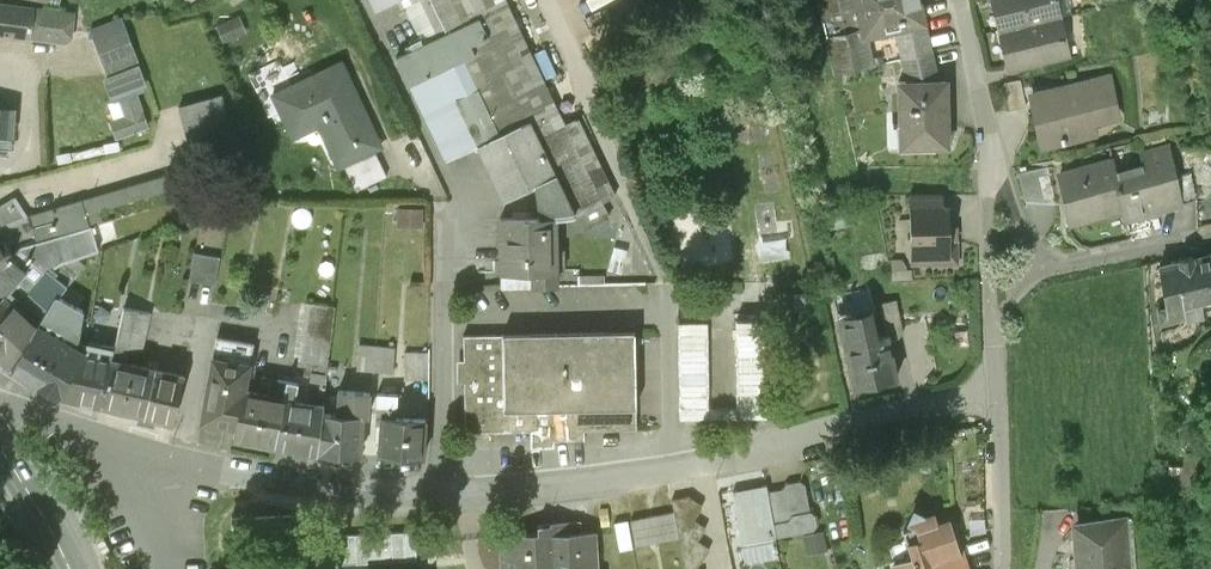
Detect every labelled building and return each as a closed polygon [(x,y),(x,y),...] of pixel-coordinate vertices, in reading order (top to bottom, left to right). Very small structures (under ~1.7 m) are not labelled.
[(538,217),(557,215),(558,226),(617,198),(581,120),(565,128),(537,63),(550,55),(540,35),(526,42),(507,0),(368,0),(375,15),(401,2),(421,45),(394,59),(446,165),(477,149),(503,201),(535,187),(538,217)] [(851,0),(817,0),(834,74),(874,65),(869,39),(860,41),(851,0)] [(860,41),(869,39),(894,34),(927,26),(921,0),(851,0),(860,41)] [(996,29),(1062,12),(1059,0),(989,0),(996,29)] [(0,3),(0,37),(30,40),(34,6),(0,3)] [(76,11),(34,6),(30,40),(67,44),(72,40),(76,11)] [(996,29),(1006,68),(1072,51),(1062,12),(996,29)] [(218,24),(225,41),(248,31),(241,15),(218,24)] [(108,75),(139,63),(122,19),(90,32),(108,75)] [(933,54),(927,26),(894,34),(900,61),(933,54)] [(900,61),(904,82),(939,81),(933,54),(900,61)] [(139,63),(108,75),(103,77),(111,97),(147,83),(139,63)] [(383,147),(342,63),(274,96),(292,133),(323,118),(346,165),(383,147)] [(1114,72),(1026,92),(1039,150),(1099,136),(1097,126),(1125,120),(1114,72)] [(904,82),(894,82),(896,153),(947,152),(946,81),(939,81),(904,82)] [(221,96),(180,108),(192,148),(233,136),(221,96)] [(0,108),(0,155),(9,155),(12,109),(0,108)] [(1140,165),(1111,172),(1121,214),(1123,225),(1184,210),(1168,145),(1137,152),(1140,165)] [(1064,227),(1121,214),(1111,172),(1107,157),(1051,170),(1058,201),(1064,227)] [(1058,201),(1051,170),(1050,164),(1019,171),(1024,197),(1058,201)] [(171,173),(28,215),(33,231),(36,242),(91,226),(102,222),(99,212),(176,189),(171,173)] [(907,197),(907,210),(950,207),(950,195),(907,197)] [(0,207),(0,228),(27,217),(14,198),(0,207)] [(393,223),(419,224),(420,204),(393,203),(393,223)] [(907,210),(911,270),(954,268),(950,207),(907,210)] [(0,228),(0,231),(5,242),(33,231),(28,215),(27,217),(0,228)] [(538,217),(494,221),(497,291),(557,290),(558,226),(557,215),(538,217)] [(115,218),(102,222),(91,226),(97,245),(121,237),(115,218)] [(36,242),(22,247),(38,260),(28,271),(6,296),(14,302),(26,313),(35,301),(28,295),(48,270),(52,266),(54,269),(61,263),(77,257),(98,250),(97,245),(91,226),(36,242)] [(1,271),(13,258),(14,257),(2,239),(0,240),(0,273),(1,271)] [(14,257),(13,258),(28,271),(38,260),(22,247),(14,257)] [(77,257),(61,263),(54,269),(52,266),(48,270),(68,286),(85,265),(77,257)] [(194,285),(215,289),(221,261),(199,257),(194,285)] [(0,273),(0,298),(3,293),(6,296),(28,271),(13,258),(1,271),(0,273)] [(1210,309),(1210,271),(1209,260),(1159,269),(1167,309),(1157,311),(1161,328),(1205,319),(1204,310),(1210,309)] [(68,286),(48,270),(28,295),(35,301),(46,312),(56,296),(61,296),(68,286)] [(6,296),(3,293),(0,298),(0,358),(10,367),(38,324),(26,313),(14,302),(6,296)] [(85,310),(61,296),(56,296),(46,312),(38,324),(10,367),(55,396),(85,348),(79,345),(85,310)] [(331,307),(307,304),(298,373),(328,377),(337,308),(331,307)] [(152,312),(124,307),(113,354),(113,359),(126,362),(128,348),(142,350),(152,312)] [(867,311),(831,319),(848,395),(895,385),(885,338),(873,341),(867,311)] [(708,323),(678,323),(679,420),(768,419),(762,319),(736,320),(737,407),(709,408),(708,323)] [(609,333),(529,334),(464,335),(465,431),(531,430),(531,441),(585,440),(585,429),(637,428),(636,406),(637,406),(635,332),(609,333)] [(253,344),(218,338),(203,420),(236,427),(243,389),(253,344)] [(360,346),(358,372),(394,374),(396,348),(360,346)] [(113,354),(85,348),(55,396),(102,409),(113,359),(113,354)] [(407,354),(406,379),(427,380),(428,354),(407,354)] [(126,362),(113,359),(102,409),(173,424),(183,374),(126,362)] [(336,413),(322,412),(319,449),(361,453),(364,416),(370,416),(372,391),(338,388),(336,413)] [(243,389),(236,427),(234,437),(277,445),(282,417),(285,400),(286,397),(243,389)] [(399,395),(379,393),(377,416),(397,417),(399,395)] [(324,404),(285,400),(282,417),(277,445),(319,449),(322,412),(324,404)] [(397,417),(377,416),(376,441),(382,442),(381,455),(423,458),(427,419),(397,417)] [(801,480),(786,482),(783,488),(749,494),(759,543),(816,531),(821,525),(819,515),(812,510),(807,484),(801,480)] [(672,499),(674,512),(680,539),(685,568),(695,568),(697,568),(709,551),(709,549),(698,542),(706,530),(706,527),(694,518),(702,507),(702,505),(689,496),(672,499)] [(616,523),(621,550),(680,539),(674,512),(616,523)] [(292,514),(232,517),(234,545),(272,543),(273,555),(294,554),(295,566),(416,560),(415,530),(293,537),(292,514)] [(965,560),(952,522),(937,527),(934,518),(925,521),(913,514),(907,527),(913,545),(907,547),(912,560),(890,567),(891,568),(938,568),(965,560)] [(1071,520),(1074,568),(1132,568),(1128,516),(1071,520)] [(570,531),(570,538),(556,539),(555,522),(539,523),(539,532),(501,534),(502,568),(597,568),(595,530),(570,531)] [(965,560),(938,568),(968,568),(965,560)]
